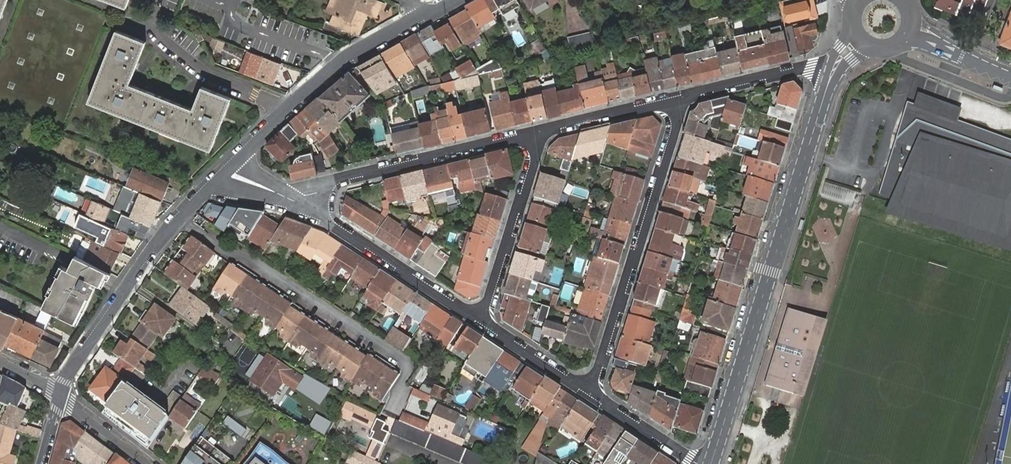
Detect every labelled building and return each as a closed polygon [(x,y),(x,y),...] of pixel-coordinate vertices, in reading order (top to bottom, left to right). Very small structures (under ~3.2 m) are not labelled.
[(0,13),(0,21),(4,10),(7,5),(9,0),(5,0),(0,13)] [(331,13),(337,0),(330,0),(325,10),(331,13)] [(331,13),(335,15),(331,24),(357,36),(365,17),(361,15),(363,11),(367,13),(376,17),(382,2),(378,0),(337,0),(331,13)] [(466,5),(468,9),(482,32),(486,30),(483,24),(489,20),(495,16),(503,12),(497,1),(496,0),(475,0),(466,5)] [(518,0),(496,0),(497,1),(503,12),(504,14),(520,4),(518,0)] [(806,0),(784,0),(779,1),(785,25),(790,24),(791,24),(790,19),(806,15),(809,14),(806,2),(806,0)] [(936,7),(943,9),(947,11),(968,19),(972,8),(983,12),(988,0),(962,0),(961,1),(961,3),(957,1),(954,0),(938,0),(936,7)] [(482,32),(468,9),(450,19),(464,42),(482,32)] [(709,18),(709,19),(710,23),(731,18),(730,13),(724,15),(715,17),(709,18)] [(1008,23),(1003,20),(1000,29),(998,28),(996,32),(1004,35),(1001,43),(1010,46),(1010,15),(1008,23)] [(709,19),(709,18),(705,20),(707,30),(708,36),(706,36),(707,40),(706,40),(708,48),(698,50),(704,79),(722,74),(717,52),(716,46),(714,38),(711,29),(710,23),(709,19)] [(489,20),(483,24),(486,30),(493,26),(489,20)] [(442,28),(435,32),(442,43),(448,39),(451,45),(453,48),(462,44),(460,41),(450,23),(442,28)] [(692,30),(691,23),(679,26),(685,53),(686,55),(688,64),(692,82),(704,79),(698,50),(688,52),(683,32),(692,30)] [(790,24),(785,25),(793,57),(800,55),(799,50),(813,47),(812,40),(816,39),(818,36),(817,33),(818,33),(815,23),(791,29),(790,24)] [(431,25),(419,32),(429,49),(438,44),(440,48),(443,46),(442,43),(435,32),(431,25)] [(781,26),(762,31),(764,40),(765,43),(765,44),(770,63),(789,58),(785,40),(781,26)] [(665,29),(652,32),(654,40),(667,37),(665,29)] [(105,59),(97,80),(100,81),(119,31),(116,30),(108,51),(105,59)] [(97,80),(90,98),(192,139),(190,142),(211,150),(223,120),(226,114),(232,98),(202,87),(196,103),(193,109),(191,108),(178,103),(173,101),(137,87),(131,85),(130,84),(136,69),(138,63),(146,42),(119,31),(100,81),(97,80)] [(764,40),(762,31),(736,37),(737,45),(738,48),(743,69),(749,68),(770,63),(765,44),(765,43),(764,40)] [(199,42),(204,39),(200,32),(195,34),(199,42)] [(599,45),(592,32),(568,38),(571,52),(596,46),(599,45)] [(431,60),(426,52),(416,33),(401,42),(411,60),(412,61),(414,66),(416,68),(431,60)] [(640,42),(638,35),(624,39),(625,46),(640,42)] [(532,44),(538,54),(545,50),(539,40),(532,44)] [(416,68),(414,66),(412,61),(411,60),(401,42),(381,53),(388,65),(392,72),(393,73),(394,75),(395,76),(396,79),(416,68)] [(438,44),(429,49),(431,53),(440,48),(438,44)] [(738,48),(717,52),(722,74),(743,69),(738,48)] [(538,54),(541,59),(549,57),(551,57),(547,49),(545,50),(538,54)] [(672,57),(674,67),(679,85),(692,82),(688,64),(686,55),(685,53),(685,52),(671,56),(672,57)] [(381,53),(371,59),(378,71),(379,70),(388,65),(381,53)] [(255,78),(273,85),(281,64),(257,54),(254,63),(260,65),(255,78)] [(644,60),(645,64),(646,67),(647,73),(652,91),(665,88),(659,61),(658,57),(644,60)] [(674,67),(672,57),(659,61),(665,88),(679,85),(674,67)] [(494,70),(502,68),(497,58),(481,67),(477,69),(480,73),(489,71),(494,70)] [(462,78),(479,74),(480,73),(477,69),(476,68),(474,65),(471,60),(456,69),(457,69),(461,77),(462,78)] [(609,101),(623,98),(617,74),(616,69),(615,66),(614,62),(607,64),(608,67),(602,69),(602,71),(602,72),(603,75),(604,78),(604,81),(609,101)] [(255,78),(260,65),(254,63),(249,75),(255,78)] [(360,73),(362,71),(358,66),(350,71),(319,97),(341,121),(370,94),(370,93),(373,90),(361,77),(358,80),(355,76),(359,72),(360,73)] [(580,86),(585,108),(609,101),(604,81),(604,78),(603,75),(602,72),(602,71),(596,73),(598,80),(589,82),(585,66),(575,68),(578,77),(578,81),(580,86)] [(623,98),(637,95),(633,76),(631,71),(630,67),(630,66),(627,72),(617,74),(623,98)] [(637,95),(652,91),(647,73),(646,67),(636,70),(630,66),(631,71),(633,76),(637,95)] [(504,75),(502,68),(494,70),(496,76),(496,77),(504,75)] [(455,80),(461,77),(457,69),(451,73),(455,80)] [(457,88),(481,82),(479,74),(462,78),(461,77),(455,80),(457,88)] [(399,92),(401,95),(405,94),(395,76),(394,75),(380,83),(389,98),(399,92)] [(431,85),(441,83),(440,77),(430,79),(431,85)] [(548,116),(562,113),(557,92),(556,87),(554,79),(545,81),(545,83),(540,84),(540,85),(542,91),(548,116)] [(444,82),(442,83),(444,89),(444,91),(457,88),(455,80),(444,82)] [(533,120),(548,116),(542,91),(540,85),(540,84),(539,80),(525,84),(526,89),(526,90),(527,94),(528,97),(533,120)] [(557,92),(562,113),(585,108),(580,86),(578,81),(573,82),(574,88),(567,89),(560,91),(557,92)] [(432,92),(444,89),(442,83),(441,83),(431,85),(430,85),(432,92)] [(794,83),(784,85),(778,105),(783,107),(782,111),(776,109),(770,107),(767,115),(779,119),(793,123),(797,111),(803,92),(794,83)] [(432,93),(432,92),(430,85),(426,86),(412,91),(413,97),(425,95),(432,93)] [(508,91),(500,93),(502,100),(494,102),(494,101),(493,98),(489,98),(497,129),(516,124),(511,102),(508,91)] [(500,93),(492,95),(493,98),(494,101),(494,102),(502,100),(500,93)] [(919,95),(916,105),(956,119),(960,109),(919,95)] [(329,131),(341,121),(319,97),(307,107),(329,131)] [(516,124),(533,120),(528,97),(525,98),(511,102),(516,124)] [(192,139),(90,98),(89,101),(119,113),(125,116),(160,130),(166,132),(190,142),(192,139)] [(685,135),(704,141),(708,126),(703,125),(703,124),(705,123),(710,118),(715,117),(723,115),(728,101),(729,98),(711,102),(699,106),(699,107),(698,108),(698,109),(697,110),(696,110),(696,111),(695,111),(695,112),(694,112),(693,113),(692,113),(691,113),(685,135)] [(392,99),(384,102),(387,107),(394,104),(392,99)] [(746,107),(728,101),(723,115),(721,122),(737,127),(736,129),(739,130),(739,127),(745,108),(746,107)] [(456,139),(468,136),(463,113),(458,114),(456,106),(453,107),(452,102),(447,103),(448,108),(456,139)] [(907,102),(879,192),(893,197),(902,199),(900,206),(1007,238),(1010,229),(1010,230),(1010,140),(956,119),(916,105),(907,102)] [(443,142),(456,139),(448,108),(439,110),(438,106),(435,107),(436,113),(438,119),(443,142)] [(329,132),(329,131),(307,107),(297,116),(290,123),(298,133),(300,135),(308,128),(311,131),(318,139),(319,140),(329,156),(340,149),(329,132)] [(468,136),(492,130),(487,107),(463,113),(468,136)] [(425,146),(443,142),(438,119),(436,113),(432,114),(433,120),(419,123),(425,146)] [(723,115),(715,117),(712,128),(719,130),(721,122),(723,115)] [(653,117),(637,121),(631,140),(628,150),(629,150),(652,158),(655,147),(661,126),(653,117)] [(791,131),(793,123),(779,119),(777,126),(791,131)] [(397,153),(425,146),(419,123),(419,121),(412,122),(413,128),(392,133),(397,153)] [(624,124),(611,127),(606,143),(603,152),(599,166),(607,168),(611,153),(610,153),(612,145),(628,150),(631,140),(637,121),(624,124)] [(412,122),(391,128),(392,133),(413,128),(412,122)] [(298,133),(290,123),(284,128),(266,145),(273,151),(282,161),(296,147),(290,141),(298,133)] [(580,135),(572,160),(603,152),(606,143),(611,127),(580,135)] [(308,133),(311,131),(308,128),(300,135),(303,138),(308,133)] [(318,139),(311,131),(308,133),(315,142),(318,139)] [(760,137),(759,141),(765,143),(768,144),(785,149),(788,140),(762,131),(760,137)] [(561,180),(563,181),(565,181),(568,172),(572,161),(572,160),(580,135),(559,140),(550,148),(548,154),(563,159),(560,170),(562,170),(559,180),(561,180)] [(720,146),(714,144),(705,141),(704,141),(685,135),(683,139),(677,158),(697,164),(702,166),(707,152),(723,157),(723,155),(730,157),(731,156),(732,152),(733,149),(725,147),(724,146),(720,145),(720,146)] [(759,161),(780,167),(785,149),(768,144),(765,143),(764,144),(761,143),(760,144),(758,150),(758,152),(762,153),(759,161)] [(278,164),(282,161),(273,151),(270,153),(269,154),(278,164)] [(294,178),(317,172),(314,159),(314,156),(313,154),(312,152),(300,155),(300,156),(297,157),(296,157),(296,158),(295,158),(295,159),(294,159),(294,160),(294,161),(294,162),(294,164),(291,165),(294,178)] [(486,157),(491,179),(492,180),(492,183),(499,185),(498,178),(512,175),(506,152),(486,157)] [(317,172),(325,170),(321,154),(317,155),(314,156),(314,159),(317,172)] [(486,157),(469,161),(474,180),(475,183),(476,189),(476,191),(481,192),(478,182),(479,182),(481,181),(491,179),(486,157)] [(746,164),(743,175),(748,177),(750,177),(774,185),(780,167),(759,161),(754,159),(746,157),(744,164),(746,164)] [(697,164),(677,158),(673,172),(693,179),(697,180),(701,181),(704,182),(706,183),(710,169),(709,168),(702,166),(697,164)] [(454,165),(448,166),(450,174),(452,180),(458,179),(459,183),(461,192),(476,189),(475,183),(474,180),(469,161),(454,165)] [(625,167),(623,173),(636,177),(637,171),(625,167)] [(131,177),(128,184),(161,197),(163,193),(164,191),(165,188),(168,182),(134,168),(132,175),(131,177)] [(436,169),(423,172),(428,193),(428,195),(429,196),(454,190),(453,187),(452,180),(450,174),(445,175),(438,177),(436,169)] [(425,197),(429,196),(428,195),(428,193),(423,172),(413,175),(414,178),(402,181),(404,189),(406,199),(406,201),(409,201),(416,199),(419,198),(419,195),(424,194),(425,197)] [(693,179),(673,172),(668,187),(688,193),(692,194),(697,196),(701,181),(697,180),(693,179)] [(615,182),(611,195),(613,196),(617,197),(638,203),(644,182),(615,173),(614,178),(616,179),(616,181),(615,182)] [(534,198),(558,206),(561,198),(558,197),(561,188),(563,181),(561,180),(559,180),(555,178),(542,174),(539,181),(534,198)] [(388,200),(388,204),(394,202),(396,201),(400,200),(406,199),(404,189),(402,181),(401,177),(383,182),(387,196),(388,200)] [(750,177),(744,197),(748,198),(768,204),(774,185),(750,177)] [(853,206),(857,192),(823,181),(818,196),(853,206)] [(134,190),(124,186),(115,209),(122,213),(131,216),(152,225),(155,217),(162,201),(141,192),(134,190)] [(688,193),(668,187),(664,202),(680,207),(691,211),(696,212),(698,205),(689,203),(685,201),(686,197),(691,198),(692,194),(688,193)] [(493,196),(508,200),(510,193),(495,189),(493,196)] [(480,216),(501,222),(508,200),(493,196),(487,194),(480,216)] [(615,205),(611,218),(631,225),(638,203),(617,197),(613,196),(612,199),(616,201),(615,205)] [(351,221),(374,236),(385,219),(390,211),(388,204),(388,200),(383,201),(385,210),(382,214),(380,216),(378,215),(361,206),(346,197),(344,204),(342,215),(351,221)] [(893,197),(886,213),(1010,251),(1010,230),(1010,229),(1007,238),(900,206),(902,199),(893,197)] [(557,211),(558,206),(534,198),(533,204),(526,224),(547,231),(550,232),(553,222),(557,211)] [(735,209),(734,212),(742,215),(763,221),(768,204),(748,198),(744,211),(735,209)] [(115,209),(94,200),(88,215),(105,222),(107,217),(149,235),(156,226),(152,225),(131,216),(122,213),(115,209)] [(715,206),(716,202),(711,200),(706,215),(712,217),(715,206)] [(680,207),(664,202),(660,213),(677,218),(680,207)] [(210,204),(204,213),(208,215),(218,218),(213,225),(225,233),(227,229),(228,227),(229,227),(230,225),(237,214),(214,206),(214,205),(212,204),(211,204),(210,203),(210,204)] [(588,203),(585,211),(592,213),(595,206),(588,203)] [(691,211),(680,207),(677,218),(683,220),(687,221),(688,221),(691,211)] [(229,227),(228,227),(230,229),(240,235),(242,232),(249,237),(253,230),(263,216),(265,213),(240,210),(237,214),(230,225),(229,227)] [(585,211),(584,214),(583,218),(579,231),(578,232),(583,234),(586,235),(590,221),(592,213),(585,211)] [(677,218),(660,213),(656,229),(674,235),(678,236),(682,237),(687,221),(683,220),(677,218)] [(208,215),(204,220),(207,221),(213,225),(218,218),(208,215)] [(479,215),(473,234),(495,241),(501,222),(480,216),(479,215)] [(712,217),(706,215),(705,215),(702,225),(708,227),(709,225),(712,217)] [(739,227),(737,233),(758,239),(763,221),(742,215),(741,221),(736,219),(734,225),(739,227)] [(248,238),(266,249),(271,241),(272,239),(281,227),(263,216),(253,230),(249,237),(248,238)] [(604,240),(624,247),(631,225),(611,218),(610,221),(604,219),(600,231),(593,229),(591,236),(599,238),(600,239),(604,240)] [(312,229),(286,219),(281,227),(272,239),(280,244),(281,243),(289,248),(290,246),(298,251),(303,243),(312,229)] [(376,238),(394,250),(406,233),(399,228),(400,226),(401,224),(399,222),(397,224),(389,219),(376,238)] [(406,233),(407,231),(409,229),(401,224),(400,226),(399,228),(406,233)] [(547,231),(526,224),(519,248),(540,255),(547,231)] [(120,252),(121,252),(129,235),(108,226),(105,225),(101,234),(99,238),(89,233),(87,236),(95,240),(120,252)] [(324,233),(312,229),(303,243),(298,251),(311,260),(313,257),(316,253),(318,250),(317,250),(327,235),(324,233)] [(673,260),(680,262),(683,252),(682,248),(681,248),(679,247),(681,240),(684,240),(684,238),(682,237),(678,236),(674,235),(656,229),(653,237),(651,244),(648,252),(672,260),(673,260)] [(417,265),(432,243),(425,238),(422,242),(417,238),(407,231),(406,233),(394,250),(417,265)] [(550,232),(547,231),(540,255),(545,256),(552,233),(550,232)] [(578,232),(576,240),(574,246),(573,250),(578,252),(583,234),(578,232)] [(466,255),(465,256),(485,262),(486,259),(487,253),(489,249),(492,251),(495,241),(473,234),(472,234),(472,235),(469,234),(467,240),(465,246),(460,244),(459,248),(464,249),(462,254),(466,255)] [(732,251),(752,257),(757,241),(736,235),(732,234),(730,241),(734,242),(732,251)] [(343,246),(327,235),(317,250),(318,250),(316,253),(326,260),(323,264),(318,272),(322,276),(331,263),(343,246)] [(85,259),(95,240),(87,236),(86,236),(76,255),(85,259)] [(182,259),(200,271),(204,265),(205,266),(214,253),(191,236),(185,245),(187,246),(184,250),(187,252),(182,259)] [(598,258),(599,259),(619,265),(624,247),(604,240),(600,239),(599,238),(598,242),(597,242),(603,243),(598,258)] [(110,272),(120,252),(95,240),(85,259),(107,271),(110,272)] [(597,245),(593,257),(595,257),(598,258),(603,243),(597,242),(597,245)] [(426,271),(436,277),(446,263),(434,255),(439,249),(432,243),(417,265),(424,270),(425,267),(428,269),(426,271)] [(573,250),(574,246),(568,244),(565,256),(571,258),(573,250)] [(363,259),(343,246),(331,263),(327,269),(323,276),(329,280),(333,273),(337,275),(342,268),(353,275),(363,259)] [(546,257),(540,255),(519,248),(517,255),(511,275),(532,281),(535,271),(541,273),(544,264),(546,257)] [(726,264),(748,271),(752,257),(732,251),(728,250),(727,250),(724,248),(722,254),(719,262),(720,262),(724,264),(726,264)] [(670,265),(672,260),(648,252),(646,260),(644,268),(667,275),(673,277),(674,273),(668,271),(670,265)] [(45,292),(39,305),(44,307),(54,312),(78,324),(92,296),(98,284),(100,285),(104,277),(107,271),(85,259),(76,255),(73,253),(72,253),(69,259),(65,267),(59,264),(54,273),(49,284),(45,292)] [(458,281),(455,290),(469,300),(478,296),(481,288),(488,263),(485,262),(465,256),(458,281)] [(587,285),(591,287),(593,279),(599,261),(599,259),(598,258),(595,257),(594,260),(589,278),(587,285)] [(163,273),(183,288),(187,291),(196,278),(195,277),(200,271),(182,259),(178,264),(175,262),(172,266),(170,264),(163,273)] [(353,275),(351,278),(354,279),(358,282),(360,284),(365,287),(368,289),(380,270),(363,259),(353,275)] [(586,285),(585,288),(590,290),(609,296),(619,265),(599,259),(599,261),(593,279),(591,287),(587,285),(586,285)] [(719,262),(714,260),(713,265),(718,266),(714,279),(720,281),(721,281),(742,288),(748,271),(726,264),(724,264),(720,262),(719,262)] [(232,296),(248,271),(241,267),(240,269),(231,263),(214,290),(223,296),(224,294),(228,293),(232,296)] [(288,267),(284,272),(297,281),(298,281),(301,275),(288,267)] [(672,282),(673,277),(667,275),(644,268),(641,276),(639,283),(659,289),(662,291),(664,286),(666,280),(672,282)] [(368,305),(377,311),(382,303),(384,300),(397,282),(380,270),(368,289),(360,301),(364,304),(368,299),(371,301),(368,305)] [(110,279),(113,273),(110,272),(107,271),(104,277),(100,285),(103,286),(107,278),(108,278),(110,279)] [(235,304),(244,310),(262,283),(254,278),(255,276),(248,271),(232,296),(236,299),(237,302),(235,304)] [(301,275),(298,281),(304,284),(307,279),(301,275)] [(532,281),(511,275),(505,294),(512,296),(526,301),(529,293),(535,295),(539,284),(538,283),(536,283),(532,281)] [(710,298),(709,301),(709,302),(736,310),(742,288),(721,281),(720,281),(714,299),(710,298)] [(416,294),(397,282),(384,300),(382,303),(387,306),(390,301),(400,308),(397,313),(401,315),(416,294)] [(262,316),(279,291),(272,287),(271,289),(262,283),(244,310),(254,316),(255,314),(258,313),(262,316)] [(659,289),(639,283),(634,300),(632,306),(651,311),(652,312),(654,306),(658,308),(660,300),(656,299),(659,289)] [(316,286),(313,291),(318,295),(322,290),(316,286)] [(183,288),(169,306),(197,326),(210,308),(187,291),(183,288)] [(579,317),(587,319),(588,319),(601,323),(609,296),(590,290),(585,288),(579,309),(574,308),(572,315),(579,317)] [(276,329),(293,303),(284,298),(285,296),(279,291),(262,316),(266,319),(267,322),(266,324),(275,330),(276,329)] [(435,306),(416,294),(401,315),(399,318),(403,320),(407,313),(417,319),(423,324),(435,306)] [(554,295),(550,308),(555,309),(556,306),(559,297),(554,295)] [(692,296),(687,295),(686,298),(683,309),(688,310),(692,296)] [(521,333),(530,302),(526,301),(512,296),(508,310),(510,311),(506,324),(521,333)] [(390,301),(387,306),(397,313),(400,308),(390,301)] [(522,334),(532,302),(530,302),(521,333),(522,334)] [(703,323),(729,331),(736,310),(709,302),(703,323)] [(300,308),(293,303),(276,329),(280,331),(280,336),(289,342),(307,316),(299,310),(300,308)] [(163,338),(176,320),(155,305),(154,307),(150,313),(142,324),(157,334),(163,338)] [(546,322),(550,308),(544,306),(542,305),(538,322),(545,324),(546,322)] [(429,335),(437,340),(453,318),(435,306),(423,324),(420,328),(427,333),(429,335)] [(651,311),(632,306),(629,315),(622,338),(643,344),(647,346),(648,343),(644,341),(649,324),(654,326),(655,323),(650,321),(648,321),(651,311)] [(54,312),(44,307),(36,324),(45,329),(54,312)] [(801,392),(822,323),(816,322),(817,317),(788,308),(765,385),(794,394),(795,390),(801,392)] [(688,310),(683,309),(681,314),(681,315),(680,320),(679,321),(691,325),(693,326),(696,319),(686,316),(688,310)] [(3,310),(2,313),(17,320),(19,318),(19,317),(3,310)] [(3,349),(6,343),(17,320),(2,313),(0,318),(0,347),(3,349)] [(229,328),(232,324),(217,313),(214,317),(229,328)] [(407,313),(403,320),(412,326),(417,319),(407,313)] [(572,315),(571,319),(569,323),(568,329),(564,341),(583,346),(593,349),(601,323),(588,319),(587,319),(585,328),(576,326),(579,317),(572,315)] [(303,346),(307,348),(323,324),(317,319),(315,321),(315,323),(313,322),(313,320),(307,316),(289,342),(298,348),(300,347),(303,346)] [(17,320),(6,343),(12,346),(20,349),(32,355),(41,338),(44,331),(45,330),(24,320),(19,318),(17,320)] [(453,318),(437,340),(448,347),(450,345),(463,325),(453,318)] [(562,327),(546,322),(545,324),(542,334),(552,337),(555,338),(564,341),(568,329),(569,323),(571,319),(566,318),(562,327)] [(691,325),(679,321),(677,327),(689,331),(691,325)] [(826,324),(822,323),(801,392),(805,393),(826,324)] [(132,340),(133,340),(147,350),(157,334),(142,324),(132,340)] [(229,328),(245,342),(248,337),(232,324),(229,328)] [(310,357),(320,363),(337,336),(331,332),(330,333),(328,331),(329,330),(330,328),(323,324),(307,348),(311,351),(312,354),(310,357)] [(648,343),(654,326),(649,324),(644,341),(648,343)] [(467,328),(463,325),(450,345),(448,347),(447,349),(454,354),(457,350),(461,353),(463,350),(471,356),(483,338),(467,328)] [(392,328),(385,339),(404,352),(411,341),(392,328)] [(62,340),(44,331),(41,338),(32,355),(50,364),(59,347),(62,340)] [(693,355),(693,357),(699,359),(719,365),(726,342),(701,334),(699,341),(697,340),(694,342),(692,346),(694,349),(695,350),(694,352),(693,355)] [(338,369),(354,344),(347,340),(346,342),(345,343),(343,342),(344,340),(337,336),(320,363),(329,369),(330,367),(333,366),(338,369)] [(471,383),(475,378),(478,373),(486,378),(487,377),(504,352),(483,338),(471,356),(471,357),(467,363),(465,365),(462,370),(463,370),(459,375),(471,383)] [(643,344),(622,338),(616,358),(642,366),(645,367),(651,346),(648,346),(647,346),(643,344)] [(122,359),(136,368),(136,367),(139,363),(144,356),(151,360),(155,355),(147,350),(133,340),(130,346),(123,342),(114,355),(122,359)] [(361,349),(354,344),(338,369),(342,371),(342,375),(341,377),(350,383),(351,381),(368,356),(361,352),(361,353),(359,352),(360,351),(361,349)] [(457,350),(454,354),(467,363),(471,357),(471,356),(463,350),(461,353),(457,350)] [(486,378),(508,393),(516,380),(526,366),(521,363),(504,352),(487,377),(486,378)] [(368,356),(351,381),(361,387),(362,385),(365,384),(370,387),(386,362),(379,357),(378,360),(369,354),(368,356)] [(251,380),(273,395),(289,370),(268,356),(251,380)] [(692,383),(699,359),(693,357),(691,357),(684,380),(687,381),(692,383)] [(111,373),(125,382),(136,368),(122,359),(111,373)] [(699,359),(692,383),(712,389),(719,365),(699,359)] [(627,370),(628,363),(616,360),(613,368),(623,371),(627,370)] [(393,367),(386,362),(370,387),(374,389),(374,393),(373,395),(383,401),(400,375),(392,369),(393,367)] [(139,363),(136,367),(144,373),(146,369),(139,363)] [(216,384),(221,376),(208,368),(204,366),(199,373),(216,384)] [(521,407),(525,409),(534,395),(545,379),(527,367),(514,387),(522,393),(528,396),(521,407)] [(134,438),(148,449),(152,442),(169,418),(170,417),(171,414),(180,402),(183,397),(173,391),(159,410),(154,407),(152,405),(134,392),(146,375),(136,368),(125,382),(124,384),(109,403),(106,409),(102,413),(134,438)] [(93,392),(109,403),(124,384),(125,382),(111,373),(106,369),(100,378),(102,380),(93,392)] [(631,394),(633,387),(631,387),(634,376),(627,373),(627,374),(621,372),(621,373),(617,372),(615,379),(614,379),(612,384),(614,389),(618,390),(617,392),(624,394),(625,393),(629,394),(629,393),(631,394)] [(3,376),(2,383),(0,389),(0,403),(1,404),(9,407),(10,406),(18,409),(26,389),(19,384),(3,376)] [(91,390),(93,392),(102,380),(100,378),(91,390)] [(285,386),(291,390),(297,382),(290,378),(285,386)] [(560,389),(545,379),(534,395),(525,409),(529,412),(534,404),(538,398),(550,405),(545,411),(540,419),(547,424),(547,423),(548,419),(566,393),(560,389)] [(692,383),(687,381),(684,391),(708,399),(712,389),(692,383)] [(423,385),(419,391),(431,396),(441,400),(445,391),(435,386),(434,389),(423,385)] [(657,395),(633,387),(631,394),(628,404),(650,418),(656,398),(657,395)] [(412,389),(410,396),(427,402),(430,396),(412,389)] [(661,393),(658,392),(657,395),(656,398),(650,418),(671,432),(673,427),(677,412),(680,405),(680,402),(681,401),(665,397),(666,394),(661,393)] [(579,401),(566,393),(548,419),(561,427),(562,425),(566,420),(579,401)] [(191,400),(184,395),(183,397),(180,402),(186,406),(191,400)] [(473,397),(466,408),(473,412),(480,401),(474,397),(473,397)] [(538,398),(534,404),(545,411),(550,405),(538,398)] [(171,414),(170,417),(186,428),(187,426),(196,413),(201,406),(191,400),(186,406),(180,402),(171,414)] [(573,436),(581,441),(591,427),(595,430),(603,417),(598,414),(579,401),(566,420),(562,425),(575,434),(573,436)] [(0,403),(0,426),(3,427),(16,431),(39,438),(42,431),(27,426),(27,428),(19,425),(25,412),(18,409),(10,406),(9,407),(1,404),(0,403)] [(680,430),(697,435),(704,413),(686,408),(682,406),(680,405),(677,412),(673,427),(680,430)] [(402,415),(400,421),(432,434),(436,436),(461,447),(464,441),(458,437),(462,428),(465,420),(461,418),(458,417),(459,415),(439,406),(430,425),(403,413),(402,415)] [(312,432),(325,438),(335,421),(322,413),(312,432)] [(242,437),(247,430),(227,416),(222,423),(242,437)] [(349,417),(341,434),(358,442),(356,446),(370,453),(372,448),(372,449),(382,429),(374,426),(372,428),(349,417)] [(594,447),(598,450),(600,446),(615,425),(603,417),(595,430),(589,439),(596,444),(594,447)] [(547,424),(540,419),(523,446),(537,456),(538,454),(538,453),(541,443),(547,424)] [(548,419),(547,423),(558,431),(559,430),(561,427),(548,419)] [(62,424),(57,443),(68,446),(68,447),(75,450),(86,432),(71,420),(62,424)] [(391,433),(426,448),(460,463),(463,463),(501,463),(499,463),(481,455),(466,449),(461,447),(436,436),(432,434),(400,421),(396,420),(393,429),(391,433)] [(594,457),(597,459),(600,454),(608,459),(611,454),(626,432),(615,425),(600,446),(598,450),(594,457)] [(16,458),(9,455),(16,431),(3,427),(0,426),(0,463),(14,463),(16,458)] [(458,437),(464,441),(469,430),(462,428),(458,437)] [(75,450),(78,452),(77,458),(84,463),(110,463),(115,455),(105,447),(86,432),(75,450)] [(638,441),(626,432),(611,454),(608,459),(605,463),(623,463),(638,441)] [(201,437),(191,451),(182,463),(233,463),(234,462),(229,458),(201,437)] [(336,443),(326,439),(324,441),(341,449),(342,446),(340,445),(336,443)] [(638,441),(628,457),(638,463),(652,463),(658,454),(638,441)] [(259,442),(252,454),(244,463),(288,463),(273,450),(259,442)] [(57,443),(51,463),(75,463),(77,458),(78,452),(75,450),(68,447),(68,446),(57,443)] [(370,453),(356,446),(353,451),(367,458),(370,453)] [(484,450),(481,455),(499,463),(501,459),(488,454),(489,452),(484,450)] [(535,463),(554,463),(555,463),(538,453),(538,454),(535,463)] [(658,454),(652,463),(674,463),(658,454)] [(115,455),(110,463),(126,463),(115,455)]
